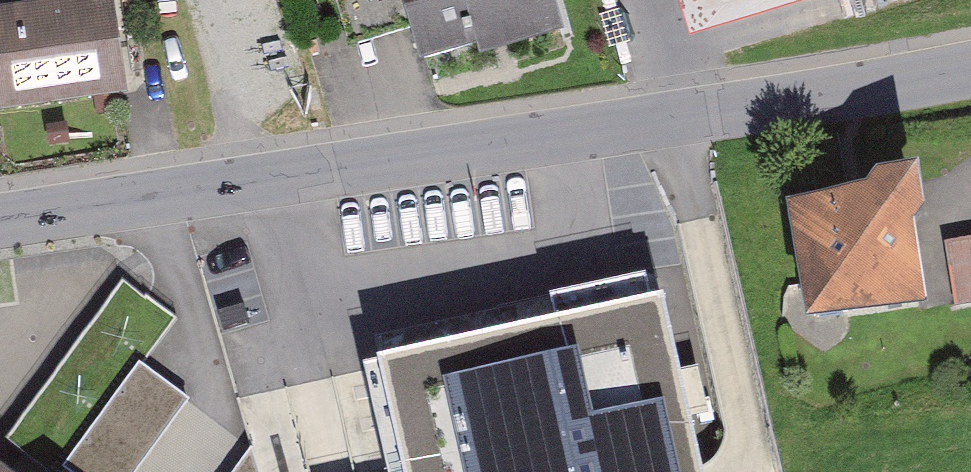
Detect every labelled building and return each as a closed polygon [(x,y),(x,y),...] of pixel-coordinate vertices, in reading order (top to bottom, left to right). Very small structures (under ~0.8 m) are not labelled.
[(0,7),(0,101),(120,83),(108,0),(51,0),(0,7)] [(425,51),(480,34),(483,43),(554,22),(547,0),(409,0),(425,51)] [(690,43),(827,0),(677,0),(690,43)] [(863,182),(791,193),(808,309),(921,292),(910,218),(921,205),(916,161),(875,166),(863,182)] [(947,240),(958,305),(970,303),(970,235),(947,240)] [(373,335),(404,471),(698,471),(652,271),(373,335)] [(7,438),(54,471),(131,471),(187,396),(140,361),(172,317),(123,281),(7,438)] [(233,471),(256,471),(249,449),(233,471)]
